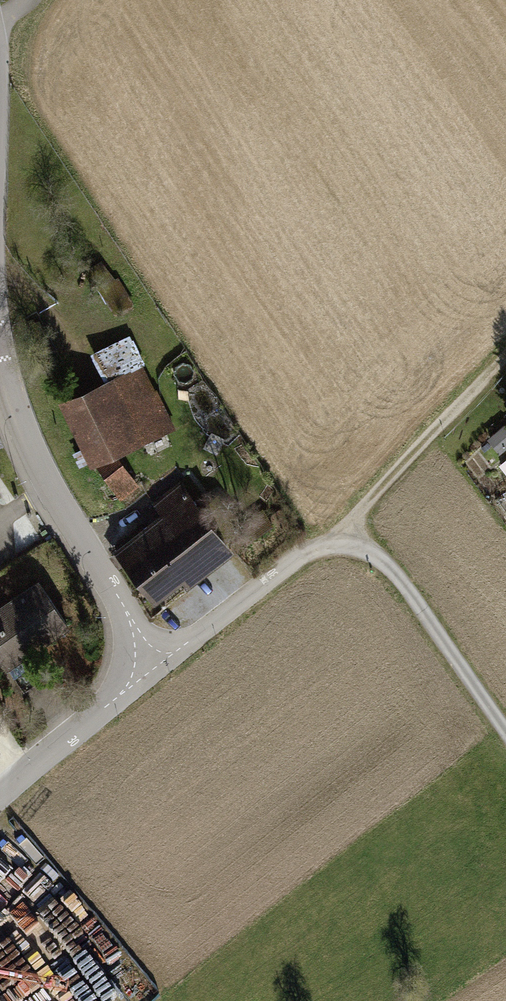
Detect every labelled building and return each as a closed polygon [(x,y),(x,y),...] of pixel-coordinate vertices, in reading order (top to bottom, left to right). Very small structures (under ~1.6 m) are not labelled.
[(105,381),(58,403),(90,468),(96,465),(116,455),(174,427),(129,334),(91,352),(105,381)] [(116,455),(96,465),(122,499),(139,485),(116,455)] [(115,549),(155,602),(184,580),(189,586),(233,553),(180,482),(153,502),(162,514),(115,549)] [(10,674),(73,633),(38,580),(0,605),(0,658),(10,674)]
